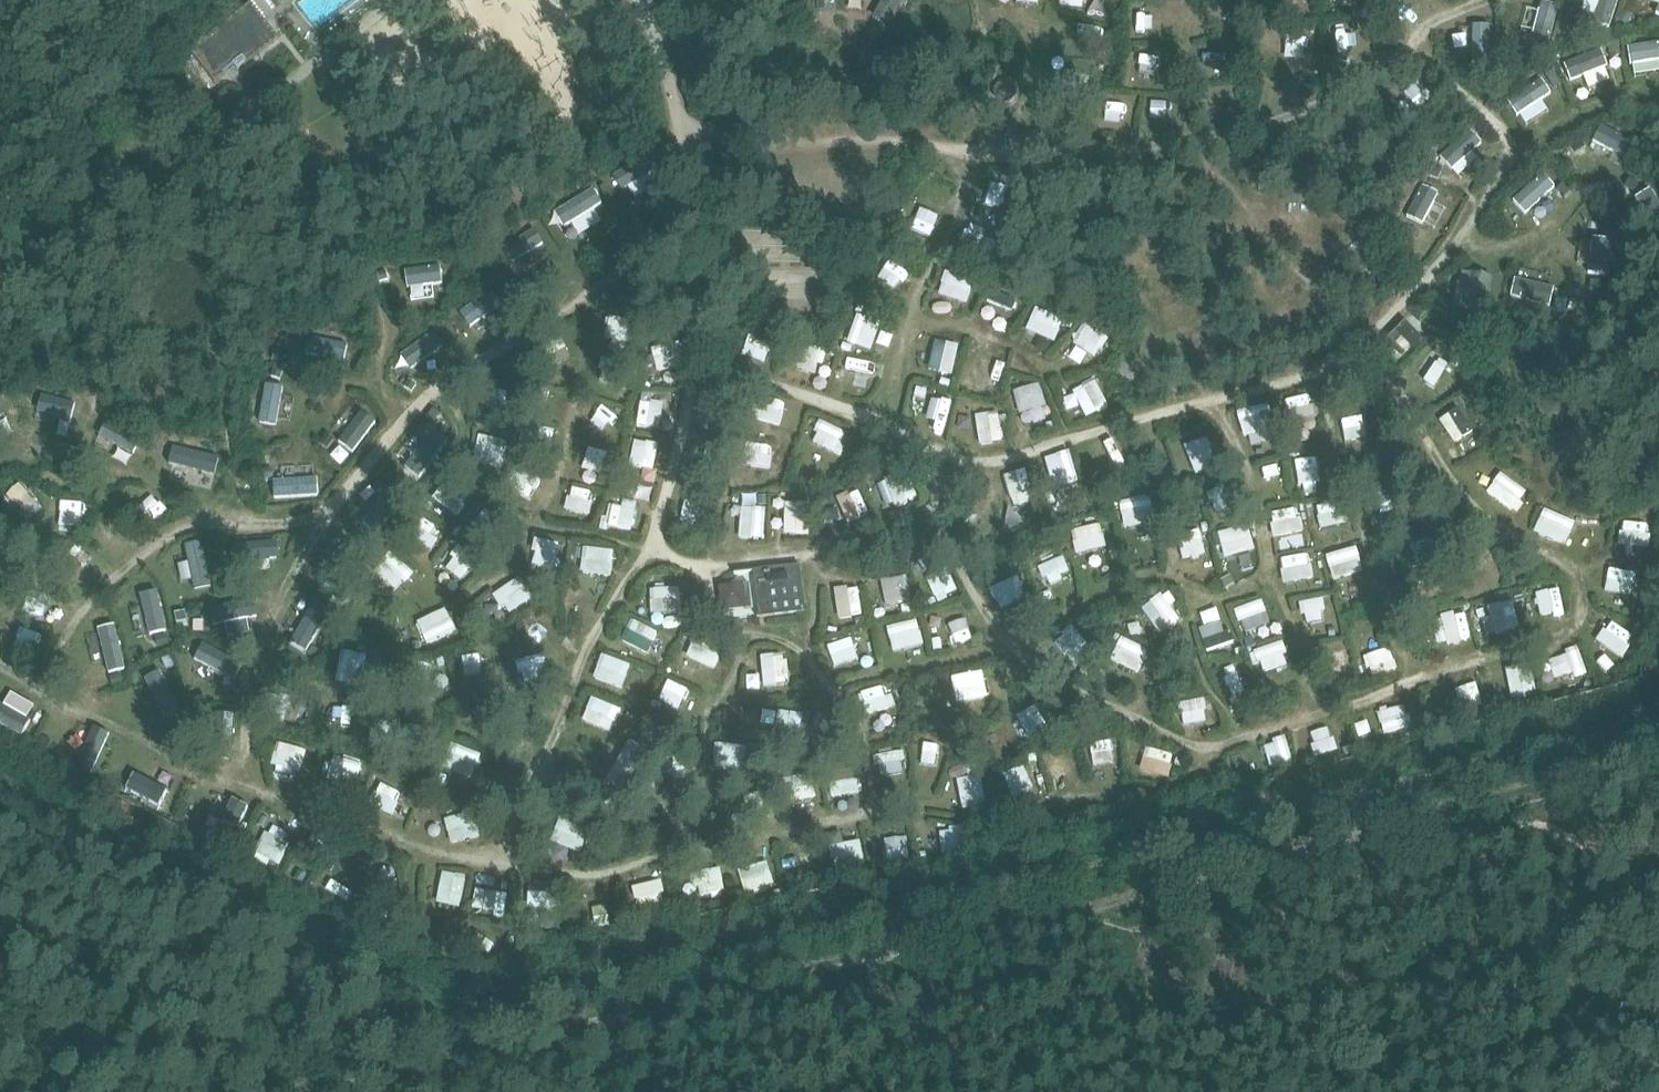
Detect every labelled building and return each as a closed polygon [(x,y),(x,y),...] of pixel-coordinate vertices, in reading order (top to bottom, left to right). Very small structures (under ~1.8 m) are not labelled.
[(815,11),(835,9),(834,0),(814,0),(815,11)] [(904,0),(881,0),(870,22),(887,31),(904,0)] [(1088,13),(1089,0),(1059,0),(1058,10),(1088,13)] [(1295,19),(1307,18),(1307,0),(1295,0),(1295,19)] [(1593,25),(1609,30),(1619,0),(1601,0),(1596,17),(1593,25)] [(1542,4),(1532,42),(1549,46),(1559,8),(1542,4)] [(191,52),(215,83),(235,67),(238,71),(278,40),(250,6),(191,52)] [(1193,12),(1194,27),(1209,26),(1208,12),(1193,12)] [(1625,14),(1619,20),(1626,26),(1631,19),(1625,14)] [(1155,39),(1156,20),(1135,19),(1134,38),(1155,39)] [(1576,28),(1579,36),(1588,33),(1585,25),(1576,28)] [(1473,26),(1472,64),(1489,64),(1490,26),(1473,26)] [(1331,62),(1353,61),(1352,36),(1331,37),(1331,62)] [(1522,43),(1520,53),(1529,56),(1532,46),(1522,43)] [(1617,43),(1609,45),(1610,50),(1612,58),(1620,56),(1618,48),(1617,43)] [(1628,49),(1631,66),(1658,62),(1658,44),(1628,49)] [(1311,67),(1306,48),(1286,54),(1291,73),(1311,67)] [(1601,52),(1565,66),(1571,82),(1584,77),(1604,69),(1607,68),(1601,52)] [(1139,79),(1153,80),(1155,56),(1141,55),(1139,79)] [(1553,72),(1547,76),(1551,83),(1555,89),(1562,84),(1559,79),(1553,71),(1553,72)] [(1541,81),(1509,101),(1518,116),(1550,95),(1541,81)] [(1010,84),(1008,84),(1005,83),(1003,83),(1002,84),(999,85),(998,86),(996,88),(995,90),(994,91),(994,93),(994,96),(994,98),(995,99),(995,100),(997,102),(999,104),(1000,104),(1001,105),(1003,106),(1006,106),(1008,105),(1009,105),(1011,104),(1013,102),(1014,101),(1014,100),(1015,99),(1016,96),(1016,94),(1016,92),(1015,90),(1015,89),(1014,87),(1012,86),(1010,84)] [(214,99),(219,106),(226,100),(221,93),(214,99)] [(1105,103),(1103,115),(1127,118),(1129,106),(1105,103)] [(1601,128),(1593,143),(1624,158),(1632,144),(1601,128)] [(1470,132),(1440,158),(1452,171),(1481,144),(1470,132)] [(1581,141),(1572,147),(1576,154),(1585,148),(1581,141)] [(651,155),(615,177),(624,191),(659,169),(651,155)] [(1434,169),(1431,176),(1438,180),(1442,172),(1434,169)] [(1543,176),(1514,203),(1525,215),(1554,189),(1543,176)] [(1630,179),(1625,186),(1634,193),(1639,186),(1630,179)] [(1563,185),(1557,191),(1565,199),(1571,192),(1563,185)] [(1423,187),(1407,217),(1423,225),(1439,195),(1423,187)] [(593,191),(555,214),(563,228),(601,205),(593,191)] [(1637,199),(1654,226),(1658,223),(1658,205),(1650,191),(1637,199)] [(911,232),(928,241),(939,219),(921,210),(911,232)] [(637,212),(628,213),(629,221),(637,221),(637,212)] [(615,218),(608,222),(611,229),(619,226),(615,218)] [(1409,229),(1406,237),(1414,240),(1417,232),(1409,229)] [(535,230),(504,249),(512,263),(543,244),(535,230)] [(1593,240),(1589,274),(1605,276),(1610,242),(1593,240)] [(898,291),(906,272),(885,264),(877,283),(898,291)] [(441,267),(410,272),(412,288),(443,284),(441,267)] [(550,270),(542,271),(543,279),(551,278),(550,270)] [(386,273),(378,275),(381,283),(389,281),(386,273)] [(965,306),(970,283),(943,277),(938,300),(965,306)] [(1515,281),(1511,297),(1550,307),(1554,290),(1515,281)] [(1592,282),(1590,293),(1599,294),(1601,283),(1592,282)] [(426,289),(407,289),(407,302),(427,302),(426,289)] [(492,293),(461,315),(471,328),(502,306),(492,293)] [(1564,317),(1567,303),(1556,300),(1553,315),(1564,317)] [(1030,312),(1025,337),(1055,344),(1060,319),(1030,312)] [(844,344),(868,354),(879,327),(855,317),(844,344)] [(627,345),(629,321),(605,320),(603,344),(627,345)] [(1406,322),(1381,348),(1388,354),(1392,350),(1401,359),(1405,355),(1395,345),(1402,339),(1416,353),(1426,343),(1406,322)] [(1081,329),(1072,350),(1096,360),(1105,339),(1081,329)] [(434,334),(402,357),(412,371),(444,348),(434,334)] [(310,339),(307,356),(344,363),(348,346),(310,339)] [(744,359),(761,366),(769,346),(753,339),(744,359)] [(931,344),(928,374),(952,377),(955,347),(931,344)] [(652,349),(653,373),(674,372),(673,348),(652,349)] [(275,354),(273,362),(284,364),(286,356),(275,354)] [(1429,394),(1447,369),(1427,354),(1409,379),(1429,394)] [(865,377),(867,364),(845,360),(842,372),(865,377)] [(997,392),(1004,367),(977,360),(970,384),(997,392)] [(275,370),(272,378),(280,381),(283,373),(275,370)] [(410,381),(405,388),(412,393),(417,386),(410,381)] [(1059,400),(1066,416),(1079,411),(1084,421),(1106,411),(1094,385),(1059,400)] [(267,386),(260,423),(277,427),(284,389),(267,386)] [(1041,388),(1013,390),(1016,415),(1043,412),(1041,388)] [(42,396),(38,412),(72,421),(76,405),(42,396)] [(662,429),(665,402),(641,399),(638,426),(662,429)] [(757,424),(778,429),(784,404),(763,399),(757,424)] [(1241,439),(1271,433),(1265,404),(1234,410),(1241,439)] [(1452,447),(1472,433),(1455,409),(1435,423),(1452,447)] [(434,411),(428,419),(434,424),(440,416),(434,411)] [(362,414),(340,444),(353,454),(376,424),(362,414)] [(1000,445),(999,416),(975,417),(976,446),(1000,445)] [(1363,419),(1339,420),(1340,443),(1364,442),(1363,419)] [(107,422),(99,437),(134,455),(142,441),(107,422)] [(836,458),(846,436),(819,423),(808,445),(836,458)] [(434,433),(406,469),(420,480),(447,443),(434,433)] [(328,435),(321,444),(327,449),(334,440),(328,435)] [(500,471),(507,443),(477,436),(471,464),(500,471)] [(1181,448),(1194,476),(1215,466),(1202,438),(1181,448)] [(650,474),(657,447),(634,441),(627,468),(650,474)] [(745,468),(767,472),(771,449),(749,445),(745,468)] [(698,446),(697,463),(709,463),(710,447),(698,446)] [(573,473),(592,485),(608,459),(589,447),(573,473)] [(174,448),(169,465),(214,477),(219,460),(174,448)] [(1067,454),(1042,460),(1051,494),(1076,488),(1067,454)] [(1263,483),(1278,479),(1274,466),(1259,470),(1263,483)] [(273,471),(265,472),(265,480),(273,479),(273,471)] [(1002,478),(1014,523),(1034,517),(1023,472),(1002,478)] [(524,494),(531,483),(514,473),(507,484),(524,494)] [(884,478),(890,509),(914,504),(908,474),(884,478)] [(1513,514),(1525,492),(1496,475),(1484,497),(1513,514)] [(317,481),(274,484),(275,500),(318,497),(317,481)] [(1217,486),(1203,497),(1218,518),(1233,507),(1217,486)] [(391,488),(364,524),(377,534),(405,498),(391,488)] [(430,502),(454,516),(462,502),(438,488),(430,502)] [(566,491),(565,515),(590,517),(591,492),(566,491)] [(855,491),(835,501),(845,525),(866,515),(855,491)] [(737,541),(761,543),(764,511),(747,509),(748,495),(732,494),(729,529),(737,530),(737,541)] [(1143,500),(1117,505),(1122,531),(1148,527),(1143,500)] [(60,517),(74,528),(85,514),(71,503),(60,517)] [(634,507),(607,505),(605,531),(632,533),(634,507)] [(806,506),(783,505),(781,537),(804,538),(806,506)] [(1296,510),(1268,513),(1271,539),(1299,535),(1296,510)] [(1562,550),(1573,525),(1540,511),(1530,536),(1562,550)] [(1616,551),(1646,552),(1647,527),(1618,525),(1616,551)] [(1075,557),(1086,555),(1090,571),(1109,566),(1099,526),(1069,533),(1075,557)] [(1223,560),(1253,552),(1246,526),(1216,534),(1223,560)] [(1180,534),(1181,561),(1201,560),(1199,533),(1180,534)] [(558,543),(534,541),(532,569),(556,571),(558,543)] [(202,544),(186,547),(195,591),(211,588),(202,544)] [(276,544),(233,548),(234,564),(278,560),(276,544)] [(569,581),(610,583),(612,547),(571,544),(569,581)] [(457,584),(478,566),(463,548),(442,565),(457,584)] [(390,553),(372,569),(394,594),(413,577),(390,553)] [(1281,586),(1309,584),(1307,557),(1279,559),(1281,586)] [(1042,589),(1069,579),(1061,559),(1035,569),(1042,589)] [(224,562),(215,564),(218,575),(226,573),(224,562)] [(760,619),(806,613),(800,567),(734,574),(735,576),(755,574),(760,619)] [(934,605),(956,596),(946,573),(924,583),(934,605)] [(1606,573),(1602,596),(1627,601),(1632,578),(1606,573)] [(884,609),(904,606),(900,580),(880,583),(884,609)] [(988,590),(997,614),(1024,603),(1015,580),(988,590)] [(518,581),(491,596),(503,618),(530,603),(518,581)] [(856,589),(832,593),(836,623),(861,619),(856,589)] [(678,591),(648,591),(648,617),(678,617),(678,591)] [(158,593),(141,597),(150,636),(167,632),(158,593)] [(1304,641),(1323,638),(1317,601),(1298,604),(1304,641)] [(1237,625),(1264,615),(1260,602),(1232,612),(1237,625)] [(244,604),(211,610),(213,626),(247,620),(244,604)] [(315,605),(292,644),(306,653),(329,614),(315,605)] [(1482,610),(1488,641),(1517,635),(1511,605),(1482,610)] [(424,648),(454,635),(443,611),(413,625),(424,648)] [(1189,618),(1193,630),(1218,623),(1215,611),(1189,618)] [(186,612),(176,615),(178,623),(188,621),(186,612)] [(1464,647),(1467,619),(1440,616),(1437,645),(1464,647)] [(521,626),(527,642),(548,634),(542,619),(521,626)] [(204,622),(194,622),(194,633),(204,633),(204,622)] [(952,651),(971,644),(962,622),(944,629),(952,651)] [(648,656),(657,635),(629,623),(620,644),(648,656)] [(1208,655),(1229,646),(1218,623),(1198,633),(1208,655)] [(885,631),(891,656),(921,649),(915,624),(885,631)] [(1596,646),(1620,661),(1632,642),(1608,627),(1596,646)] [(115,628),(99,632),(110,674),(126,670),(115,628)] [(168,637),(157,640),(159,648),(170,646),(168,637)] [(1108,662),(1137,675),(1148,650),(1119,637),(1108,662)] [(692,641),(683,659),(712,672),(721,654),(692,641)] [(825,649),(832,671),(856,663),(849,641),(825,649)] [(203,646),(195,661),(235,681),(242,667),(203,646)] [(1564,687),(1585,677),(1573,653),(1552,663),(1564,687)] [(1330,678),(1347,675),(1344,654),(1327,656),(1330,678)] [(542,656),(515,663),(521,688),(548,682),(542,656)] [(783,656),(758,658),(761,690),(786,687),(783,656)] [(171,657),(163,661),(167,671),(175,667),(171,657)] [(591,681),(620,692),(629,668),(600,657),(591,681)] [(421,677),(444,671),(440,658),(417,664),(421,677)] [(1512,705),(1534,697),(1523,666),(1501,674),(1512,705)] [(1239,668),(1224,669),(1227,702),(1242,701),(1239,668)] [(161,673),(146,681),(166,719),(181,712),(161,673)] [(954,706),(985,702),(982,675),(950,679),(954,706)] [(122,676),(112,679),(114,688),(125,685),(122,676)] [(676,713),(686,691),(665,682),(656,704),(676,713)] [(743,697),(757,699),(760,685),(745,683),(743,697)] [(1457,715),(1480,708),(1474,687),(1451,693),(1457,715)] [(209,706),(206,698),(195,701),(199,710),(209,706)] [(590,699),(579,722),(609,735),(620,712),(590,699)] [(1179,703),(1180,726),(1205,725),(1203,701),(1179,703)] [(0,706),(0,725),(21,737),(30,723),(0,705),(0,706)] [(1026,741),(1046,731),(1034,708),(1014,718),(1026,741)] [(1377,713),(1381,735),(1408,730),(1404,708),(1377,713)] [(803,746),(802,713),(761,714),(762,747),(803,746)] [(217,716),(214,749),(231,750),(234,717),(217,716)] [(892,724),(873,725),(874,735),(893,735),(892,724)] [(94,729),(76,768),(92,775),(110,736),(94,729)] [(1310,758),(1332,756),(1330,732),(1308,733),(1310,758)] [(43,738),(38,747),(46,752),(51,743),(43,738)] [(1290,740),(1263,744),(1267,773),(1294,769),(1290,740)] [(1089,745),(1092,768),(1112,766),(1110,742),(1089,745)] [(298,775),(303,752),(275,745),(269,768),(298,775)] [(443,770),(470,780),(480,757),(453,746),(443,770)] [(712,771),(744,770),(744,747),(712,747),(712,771)] [(1043,757),(1052,786),(1072,780),(1064,751),(1043,757)] [(1141,752),(1140,773),(1168,774),(1170,753),(1141,752)] [(357,786),(358,763),(329,762),(328,784),(357,786)] [(1011,798),(1031,788),(1021,768),(1001,777),(1011,798)] [(134,775),(127,790),(160,807),(167,792),(134,775)] [(954,781),(959,809),(983,805),(978,777),(954,781)] [(812,781),(793,781),(793,802),(812,802),(812,781)] [(829,799),(859,799),(859,782),(829,783),(829,799)] [(379,784),(369,805),(391,816),(402,795),(379,784)] [(234,800),(213,842),(228,850),(249,807),(234,800)] [(181,810),(176,819),(184,824),(189,814),(181,810)] [(448,844),(478,838),(473,814),(443,820),(448,844)] [(583,846),(589,831),(560,820),(550,844),(576,855),(580,845),(583,846)] [(280,868),(289,833),(264,826),(255,861),(280,868)] [(959,855),(959,831),(939,831),(939,855),(959,855)] [(906,861),(903,840),(880,843),(883,864),(906,861)] [(832,872),(862,868),(859,844),(829,848),(832,872)] [(738,868),(740,893),(769,892),(768,867),(738,868)] [(459,909),(463,876),(440,873),(435,906),(459,909)] [(694,894),(694,899),(721,898),(720,873),(691,874),(692,894),(694,894)] [(329,882),(324,892),(345,903),(350,894),(329,882)] [(526,883),(525,909),(551,911),(553,885),(526,883)] [(634,911),(662,907),(659,884),(631,888),(634,911)] [(501,919),(506,896),(474,890),(469,912),(501,919)] [(605,908),(590,910),(592,931),(608,929),(605,908)]
